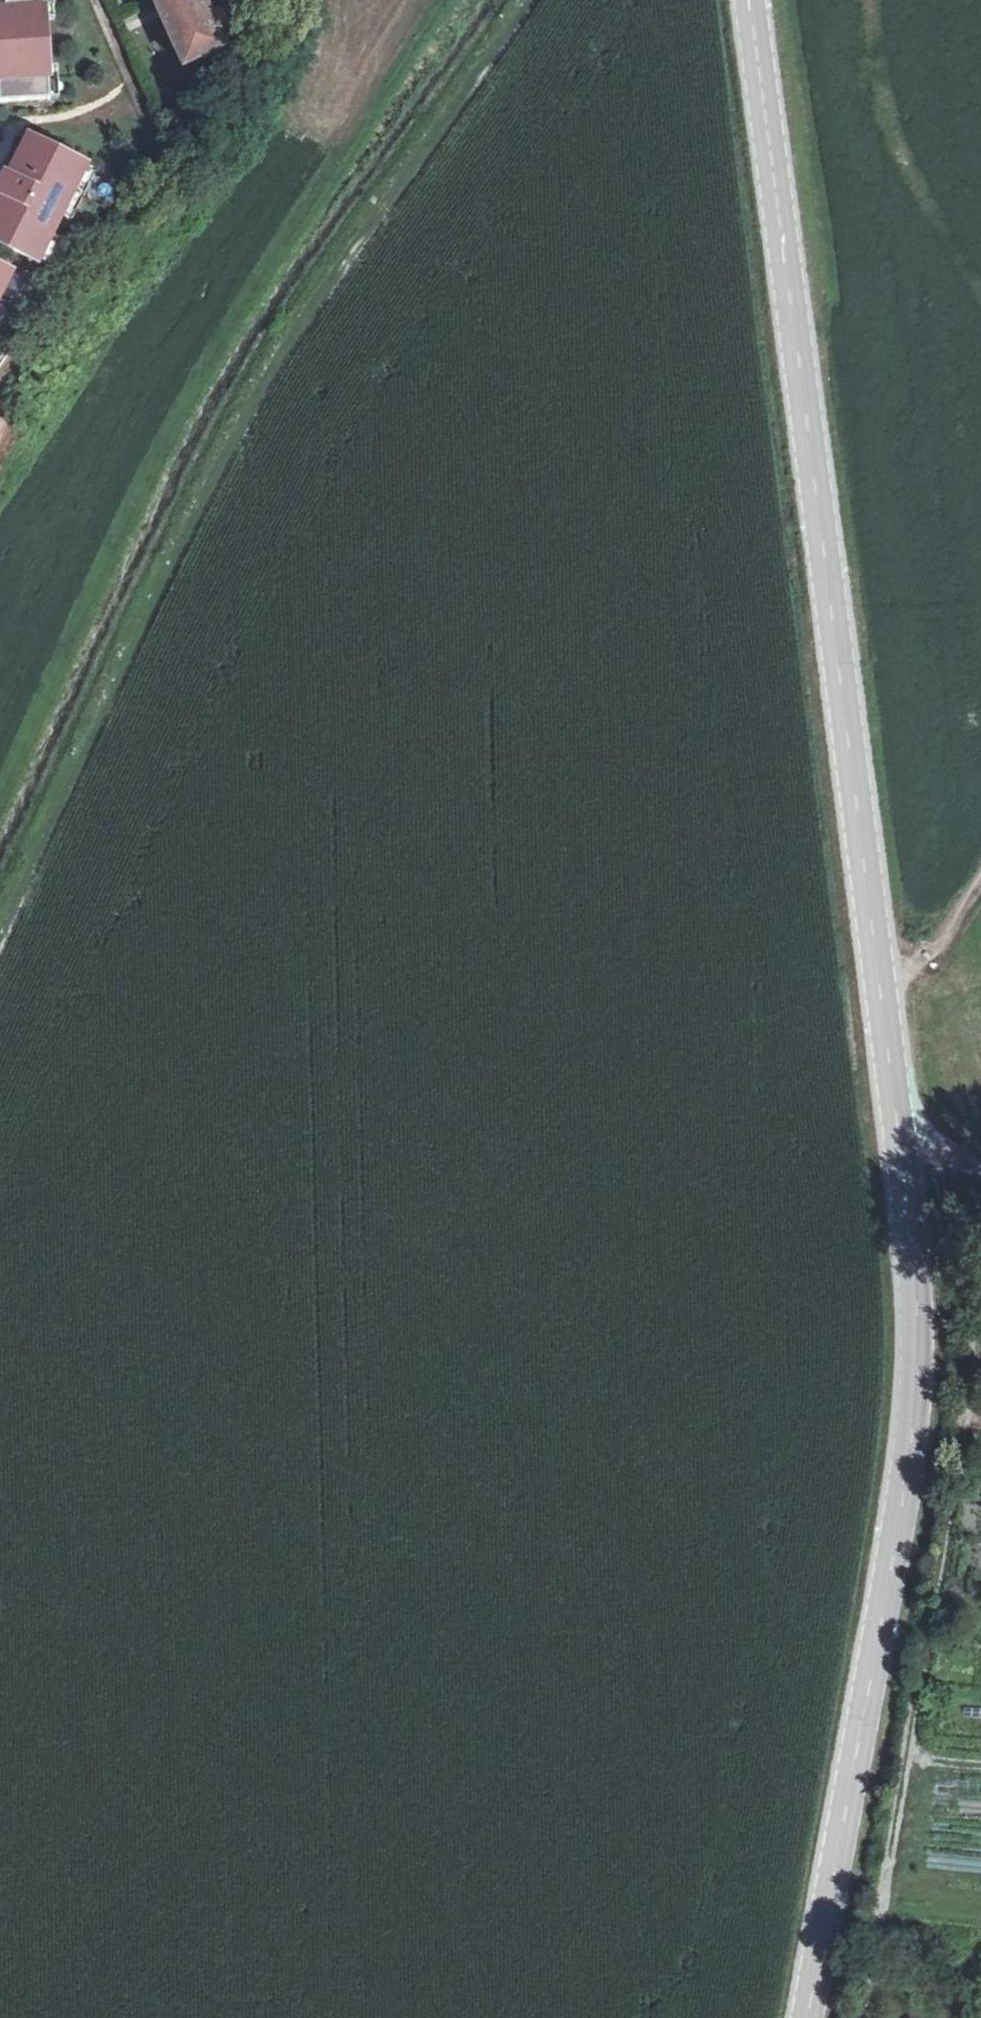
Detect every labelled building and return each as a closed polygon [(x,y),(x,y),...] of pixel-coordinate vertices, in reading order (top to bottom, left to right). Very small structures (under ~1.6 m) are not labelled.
[(48,99),(46,69),(43,22),(42,0),(4,0),(4,8),(0,8),(0,102),(48,99)] [(52,21),(51,0),(42,0),(43,22),(52,21)] [(179,64),(219,45),(197,0),(151,0),(179,64)] [(48,99),(57,98),(55,68),(46,69),(48,99)] [(0,176),(0,243),(35,260),(48,233),(59,213),(83,165),(25,136),(6,173),(2,171),(0,176)] [(94,170),(83,165),(59,213),(69,219),(94,170)] [(48,233),(35,260),(46,266),(59,239),(48,233)] [(10,270),(0,265),(0,291),(10,270)]
